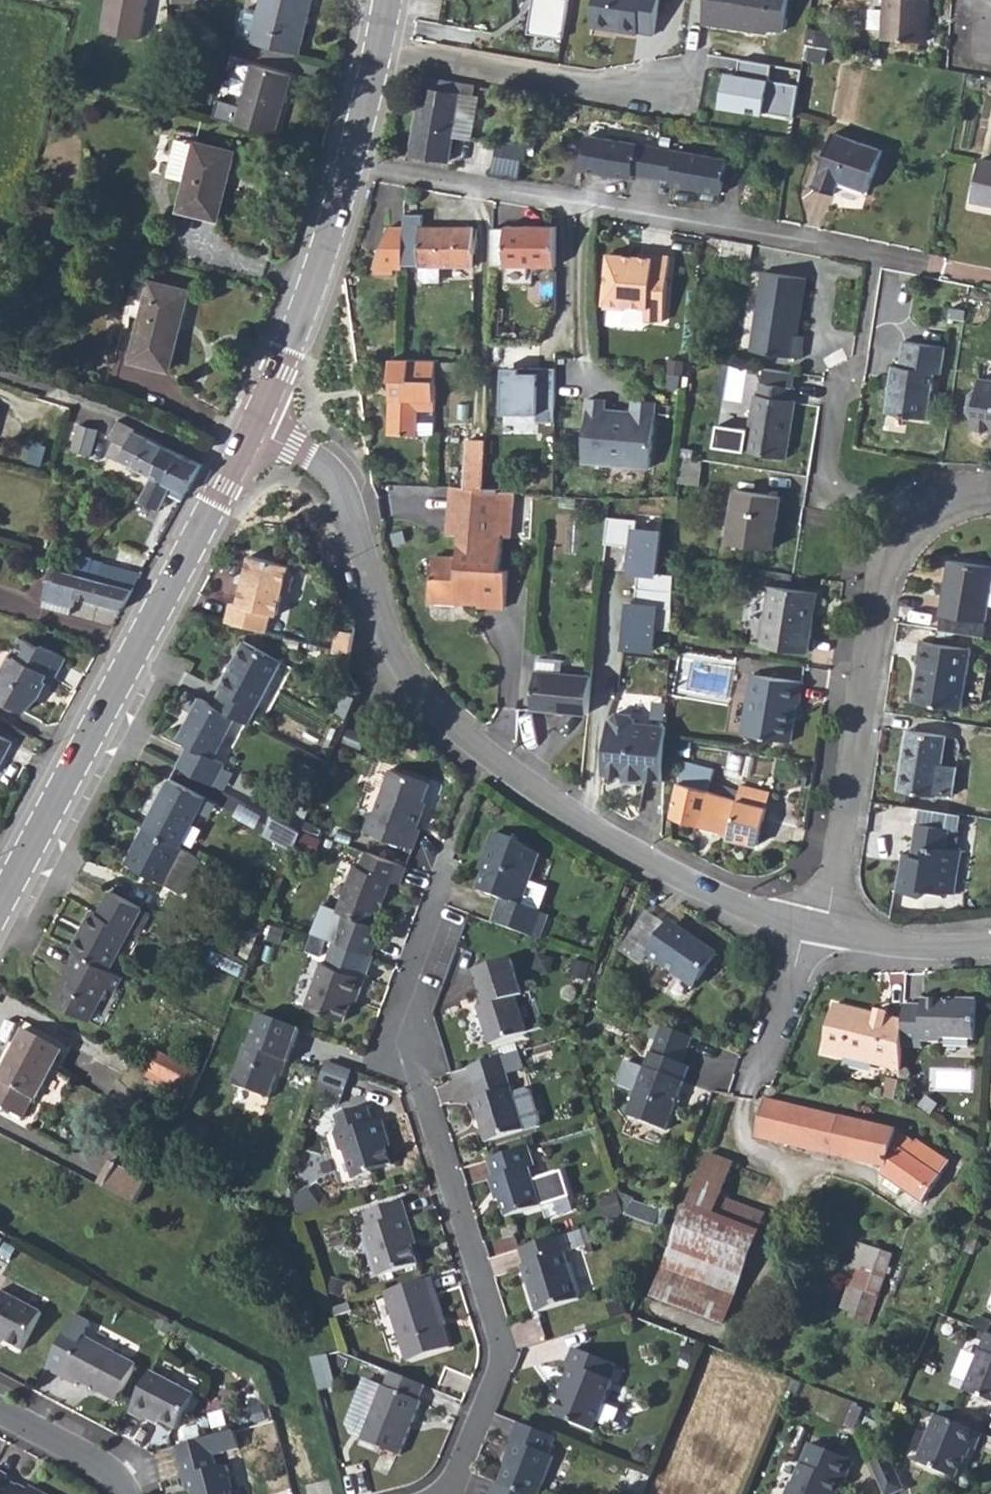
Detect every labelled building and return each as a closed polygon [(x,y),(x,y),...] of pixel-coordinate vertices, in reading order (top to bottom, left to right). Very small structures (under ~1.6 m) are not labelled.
[(102,32),(138,40),(145,0),(107,0),(102,32)] [(298,55),(310,0),(260,0),(257,12),(247,10),(242,13),(235,40),(298,55)] [(532,30),(565,35),(570,0),(536,0),(532,30)] [(592,21),(618,24),(617,31),(638,34),(639,32),(653,34),(658,0),(595,0),(592,21)] [(701,32),(765,42),(766,38),(780,39),(786,0),(706,0),(701,32)] [(882,43),(924,45),(926,0),(883,0),(882,43)] [(217,35),(174,25),(177,47),(211,56),(217,35)] [(720,74),(715,111),(790,121),(797,86),(766,81),(769,66),(738,61),(734,76),(720,74)] [(249,65),(232,124),(273,137),(290,79),(249,65)] [(423,86),(411,152),(449,159),(453,132),(459,97),(460,92),(423,86)] [(475,99),(459,97),(453,132),(469,135),(475,99)] [(831,132),(811,185),(832,193),(837,180),(867,191),(881,152),(831,132)] [(628,172),(647,175),(666,178),(665,183),(714,191),(720,157),(652,145),(583,134),(578,167),(627,176),(628,172)] [(176,142),(168,175),(187,179),(179,213),(217,222),(233,156),(176,142)] [(490,156),(487,174),(514,178),(517,161),(490,156)] [(968,201),(990,206),(990,163),(976,160),(968,201)] [(506,266),(556,266),(556,225),(507,225),(506,266)] [(422,226),(422,264),(422,277),(426,281),(440,281),(440,265),(473,265),(473,226),(422,226)] [(375,268),(403,268),(405,229),(389,229),(386,235),(375,268)] [(629,255),(615,254),(610,303),(613,308),(626,309),(630,306),(651,307),(649,319),(663,321),(672,256),(645,253),(644,257),(644,261),(632,260),(629,255)] [(757,270),(747,349),(798,355),(801,334),(792,333),(799,275),(757,270)] [(129,280),(119,316),(138,321),(128,362),(167,371),(185,295),(129,280)] [(889,365),(882,410),(923,417),(930,371),(937,372),(941,345),(899,339),(895,365),(889,365)] [(436,363),(390,362),(387,438),(434,438),(436,363)] [(791,371),(753,365),(751,380),(757,381),(755,397),(752,396),(746,452),(785,457),(792,401),(790,399),(791,387),(789,386),(791,371)] [(554,417),(554,369),(503,368),(502,409),(537,409),(537,417),(554,417)] [(974,376),(973,386),(966,391),(964,409),(969,417),(968,426),(990,429),(990,379),(974,376)] [(649,467),(655,402),(632,400),(631,411),(631,416),(622,415),(623,411),(604,409),(605,400),(587,398),(582,462),(649,467)] [(135,432),(115,422),(106,440),(112,443),(105,458),(149,478),(163,448),(135,434),(135,432)] [(76,427),(69,452),(87,457),(95,432),(76,427)] [(464,487),(482,488),(485,442),(466,441),(464,487)] [(149,478),(137,502),(157,511),(166,495),(180,502),(199,466),(163,448),(149,478)] [(444,535),(460,536),(503,539),(511,540),(514,492),(482,488),(464,487),(448,487),(444,535)] [(735,491),(729,544),(772,549),(779,497),(735,491)] [(654,632),(671,633),(674,578),(657,577),(661,535),(636,533),(637,524),(608,521),(605,547),(632,550),(630,576),(638,576),(635,607),(628,607),(624,651),(652,654),(654,632)] [(435,559),(431,599),(455,601),(455,604),(477,606),(478,608),(505,610),(508,573),(501,573),(503,539),(460,536),(458,561),(435,559)] [(233,596),(228,615),(268,626),(273,608),(280,609),(286,588),(287,588),(293,585),(297,571),(294,565),(291,565),(293,560),(253,549),(240,598),(233,596)] [(101,565),(97,581),(132,592),(140,576),(101,565)] [(941,619),(985,625),(987,610),(990,610),(990,575),(990,571),(949,565),(941,619)] [(48,581),(43,601),(72,609),(75,599),(121,612),(132,592),(97,581),(66,573),(52,570),(48,581)] [(764,646),(777,647),(785,588),(771,587),(764,646)] [(785,588),(777,647),(810,651),(817,592),(785,588)] [(43,601),(41,608),(70,616),(72,609),(43,601)] [(983,640),(985,625),(941,619),(939,634),(983,640)] [(333,643),(347,647),(352,627),(338,624),(333,643)] [(224,683),(216,696),(239,709),(252,716),(285,655),(247,635),(222,681),(224,683)] [(27,711),(43,696),(41,694),(41,692),(48,680),(55,683),(68,658),(45,645),(42,648),(25,638),(4,677),(0,680),(0,697),(27,711)] [(918,667),(913,705),(962,712),(971,652),(919,644),(916,665),(918,667)] [(533,708),(588,714),(591,676),(536,671),(533,708)] [(751,674),(741,733),(790,741),(796,703),(800,703),(803,682),(751,674)] [(334,708),(345,712),(353,692),(343,687),(334,708)] [(190,739),(179,760),(215,779),(227,756),(217,751),(239,709),(216,696),(203,690),(180,733),(190,739)] [(644,778),(663,780),(665,736),(666,725),(635,722),(635,719),(630,714),(617,712),(611,717),(611,720),(609,719),(603,769),(608,775),(623,776),(644,778)] [(349,726),(344,738),(362,746),(367,734),(349,726)] [(934,797),(935,794),(937,778),(939,766),(943,738),(905,732),(896,791),(934,797)] [(14,742),(0,734),(0,768),(14,742)] [(371,809),(365,827),(413,845),(419,826),(416,825),(422,810),(420,809),(430,781),(391,766),(375,810),(371,809)] [(937,778),(935,794),(950,797),(954,768),(939,766),(937,778)] [(171,776),(145,824),(181,843),(207,795),(171,776)] [(678,782),(670,813),(717,828),(716,834),(757,842),(768,791),(740,784),(736,799),(678,782)] [(269,808),(260,825),(290,841),(297,823),(269,808)] [(181,843),(145,824),(127,858),(165,879),(183,844),(181,843)] [(913,858),(912,862),(953,862),(955,850),(945,848),(947,830),(917,825),(914,845),(924,846),(923,859),(913,858)] [(500,898),(491,921),(531,936),(540,912),(548,888),(527,880),(537,853),(516,840),(492,831),(482,862),(485,863),(476,889),(500,898)] [(914,845),(913,858),(923,859),(924,846),(914,845)] [(404,864),(364,849),(359,866),(353,864),(337,909),(343,912),(333,939),(369,952),(379,925),(372,923),(389,878),(399,881),(404,864)] [(913,858),(910,857),(904,856),(898,892),(925,896),(926,890),(948,893),(953,862),(912,862),(913,858)] [(92,910),(73,948),(77,951),(110,968),(144,906),(113,890),(99,914),(92,910)] [(540,912),(531,936),(537,938),(547,914),(540,912)] [(663,926),(645,954),(673,973),(690,985),(712,952),(689,937),(682,939),(663,926)] [(320,959),(304,1002),(342,1016),(352,990),(358,992),(372,954),(369,952),(333,939),(332,938),(324,960),(320,959)] [(110,968),(77,951),(70,966),(71,967),(64,982),(62,981),(52,999),(90,1019),(107,986),(114,989),(122,974),(110,968)] [(509,951),(471,963),(481,998),(475,1001),(485,1036),(522,1024),(512,990),(519,987),(509,951)] [(690,985),(673,973),(664,987),(682,998),(690,985)] [(924,1003),(906,1001),(904,1019),(902,1045),(922,1046),(922,1040),(939,1041),(944,1037),(975,1040),(979,999),(960,998),(957,1001),(947,999),(924,997),(924,1003)] [(902,1045),(904,1019),(888,1015),(887,1014),(886,1018),(878,1016),(879,1013),(878,1012),(836,1002),(822,1049),(900,1068),(902,1045)] [(889,1010),(879,1007),(878,1012),(879,1013),(878,1016),(886,1018),(887,1014),(888,1015),(889,1010)] [(298,1026),(257,1011),(246,1044),(243,1044),(229,1081),(266,1095),(280,1057),(286,1059),(298,1026)] [(633,1094),(625,1116),(661,1130),(687,1068),(679,1064),(689,1036),(658,1025),(642,1070),(622,1063),(613,1087),(633,1094)] [(24,1111),(33,1096),(37,1098),(63,1047),(23,1026),(0,1069),(0,1103),(22,1115),(24,1111)] [(516,1050),(499,1055),(505,1075),(521,1069),(516,1050)] [(162,1052),(153,1069),(193,1091),(203,1074),(162,1052)] [(499,1055),(467,1065),(476,1096),(470,1098),(483,1140),(535,1124),(538,1119),(528,1090),(523,1087),(510,1091),(505,1075),(499,1055)] [(347,1068),(324,1060),(318,1078),(340,1086),(347,1068)] [(896,1131),(765,1100),(757,1136),(885,1167),(882,1175),(921,1203),(940,1176),(948,1163),(913,1140),(912,1142),(896,1131)] [(335,1121),(331,1130),(336,1147),(343,1152),(350,1177),(371,1171),(370,1168),(388,1162),(380,1138),(384,1137),(379,1118),(370,1121),(365,1104),(334,1113),(335,1121)] [(526,1145),(485,1158),(490,1175),(486,1176),(490,1188),(494,1187),(497,1197),(502,1215),(566,1195),(558,1170),(529,1179),(525,1166),(532,1164),(526,1145)] [(707,1154),(688,1205),(759,1231),(766,1213),(721,1195),(732,1163),(707,1154)] [(110,1156),(97,1179),(105,1183),(117,1160),(110,1156)] [(117,1160),(105,1183),(136,1199),(148,1177),(117,1160)] [(412,1242),(409,1234),(413,1231),(403,1198),(367,1209),(372,1224),(367,1227),(381,1272),(417,1260),(412,1242)] [(635,1201),(629,1215),(657,1226),(662,1212),(635,1201)] [(688,1205),(654,1293),(726,1321),(759,1231),(688,1205)] [(582,1227),(577,1229),(581,1246),(587,1244),(582,1227)] [(577,1229),(515,1249),(520,1264),(517,1265),(532,1312),(575,1299),(560,1253),(581,1246),(577,1229)] [(413,1231),(409,1234),(412,1242),(417,1241),(413,1231)] [(848,1316),(854,1318),(864,1291),(876,1295),(892,1253),(857,1241),(844,1280),(846,1281),(839,1308),(849,1311),(848,1316)] [(428,1277),(381,1291),(403,1359),(446,1346),(441,1331),(440,1327),(433,1325),(432,1318),(435,1315),(429,1293),(432,1293),(428,1277)] [(20,1346),(40,1310),(0,1289),(0,1336),(20,1346)] [(864,1291),(854,1318),(866,1323),(876,1295),(864,1291)] [(445,1330),(432,1293),(429,1293),(435,1315),(432,1318),(433,1325),(440,1327),(441,1331),(445,1330)] [(46,1362),(61,1371),(76,1379),(78,1376),(116,1397),(136,1360),(83,1331),(91,1318),(74,1309),(46,1362)] [(95,1322),(89,1333),(135,1359),(141,1348),(95,1322)] [(987,1334),(962,1393),(990,1405),(990,1336),(987,1334)] [(563,1385),(552,1414),(590,1430),(609,1381),(607,1380),(613,1365),(571,1348),(564,1363),(568,1365),(562,1383),(563,1385)] [(320,1354),(306,1358),(314,1390),(329,1386),(320,1354)] [(152,1368),(129,1411),(143,1419),(146,1412),(175,1427),(194,1391),(152,1368)] [(416,1383),(386,1370),(380,1387),(378,1386),(357,1437),(391,1451),(412,1400),(410,1398),(416,1383)] [(980,1433),(934,1415),(915,1463),(956,1479),(967,1449),(973,1451),(980,1433)] [(514,1422),(507,1440),(509,1442),(502,1459),(504,1461),(495,1484),(519,1493),(536,1493),(550,1457),(546,1456),(553,1438),(514,1422)] [(179,1463),(183,1477),(186,1477),(190,1493),(233,1493),(226,1467),(216,1468),(212,1455),(237,1449),(232,1430),(174,1444),(179,1463)] [(783,1493),(834,1493),(838,1483),(842,1484),(850,1463),(806,1445),(791,1483),(788,1482),(783,1493)] [(869,1464),(882,1493),(895,1493),(902,1491),(888,1456),(869,1464)] [(27,1485),(24,1489),(9,1482),(11,1477),(0,1471),(0,1493),(44,1493),(27,1485)] [(495,1484),(491,1493),(519,1493),(495,1484)]
